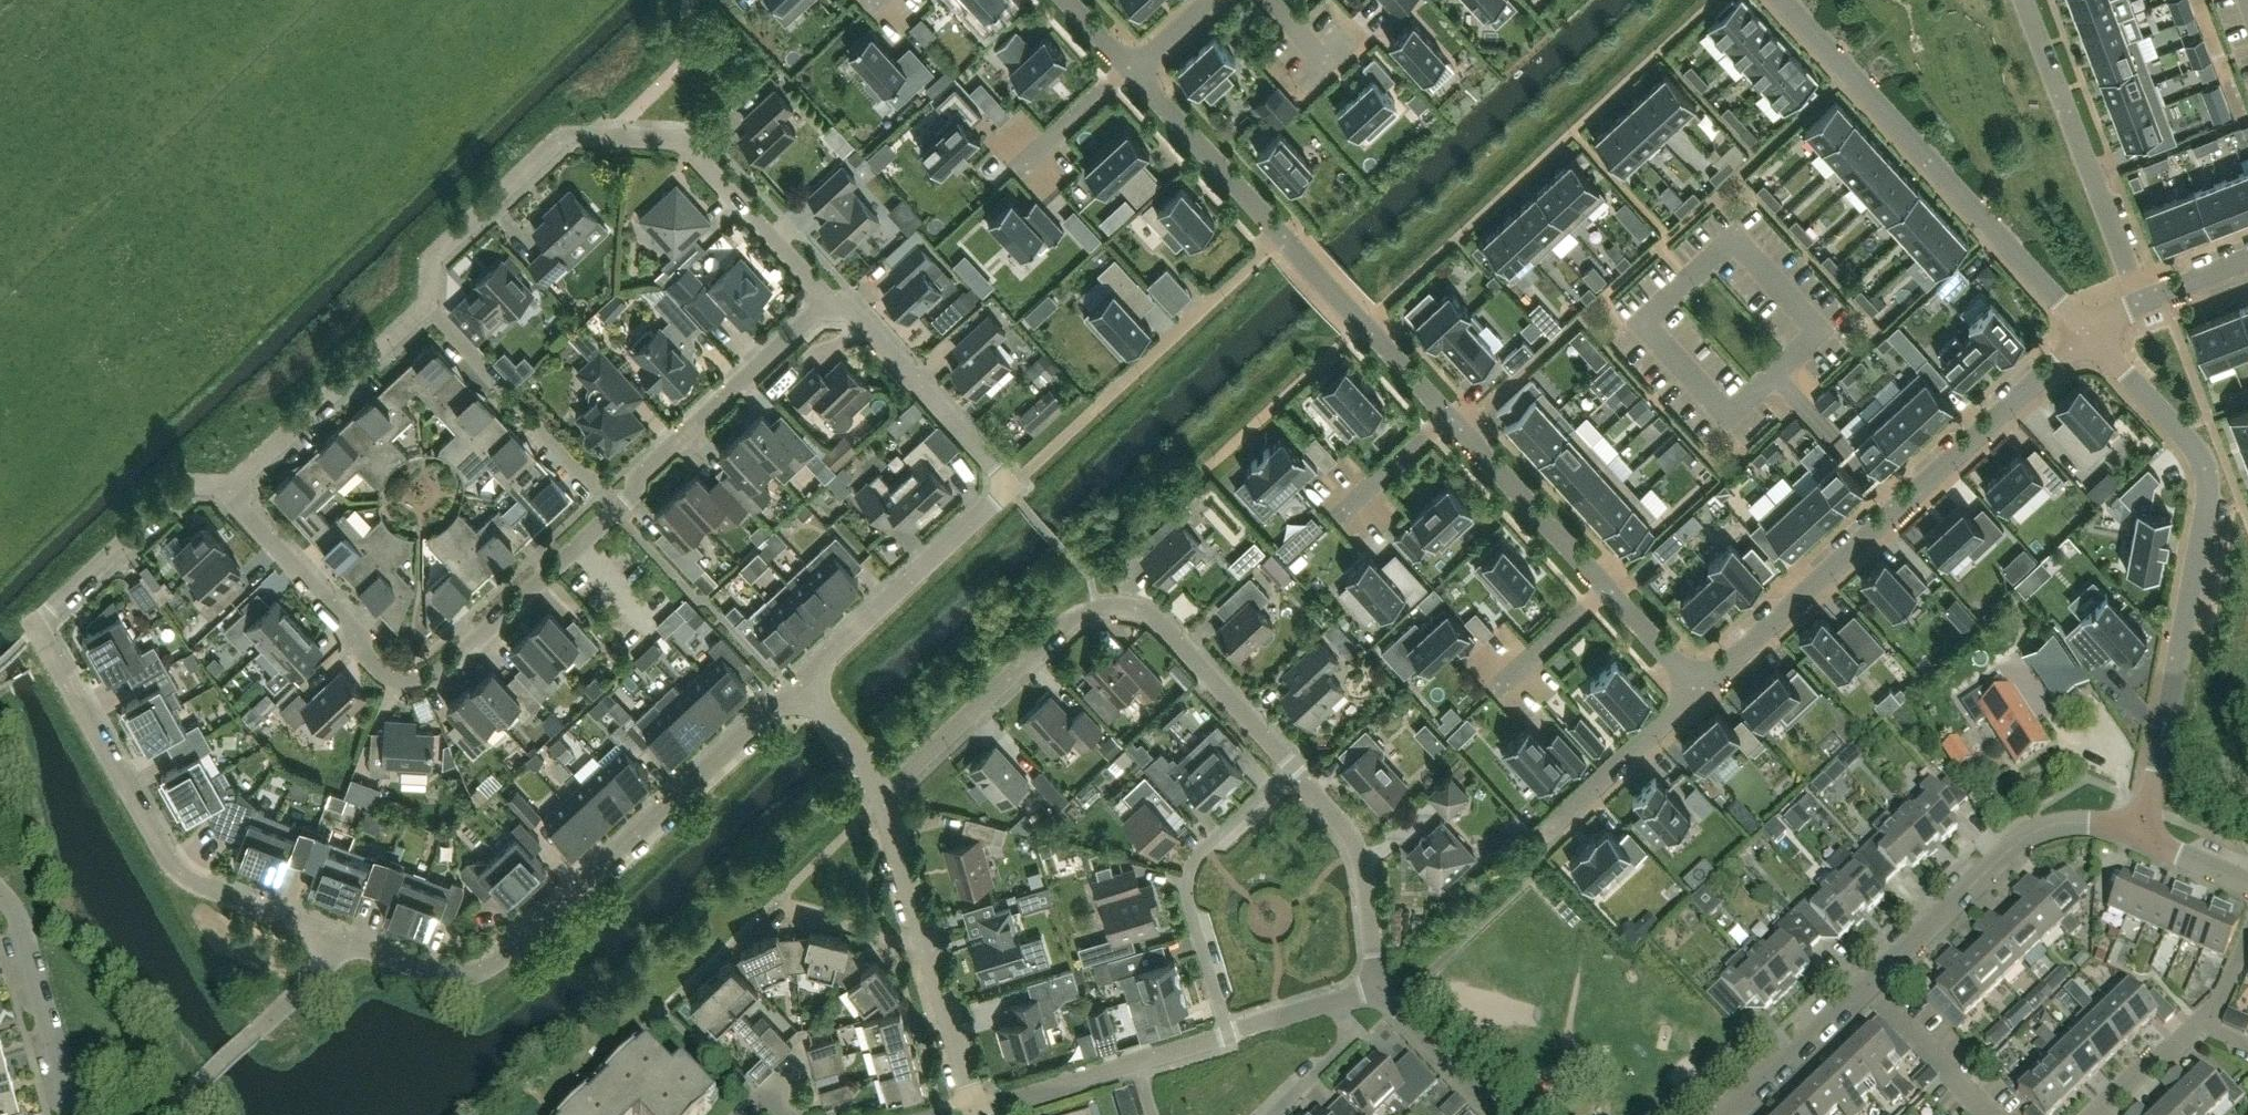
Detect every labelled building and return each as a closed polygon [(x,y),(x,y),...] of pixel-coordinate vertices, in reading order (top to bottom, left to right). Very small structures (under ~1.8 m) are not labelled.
[(781,13),(786,18),(800,5),(801,5),(806,0),(769,0),(781,13)] [(968,3),(956,14),(984,44),(1010,20),(997,6),(1004,0),(966,0),(968,3)] [(1139,14),(1155,0),(1126,0),(1139,14)] [(1398,17),(1418,0),(1392,0),(1387,5),(1398,17)] [(1485,16),(1502,0),(1470,0),(1485,16)] [(1735,3),(1733,0),(1732,0),(1717,14),(1720,17),(1707,29),(1727,50),(1760,19),(1743,0),(1738,0),(1735,3)] [(2074,11),(2104,0),(2070,0),(2074,11)] [(2111,0),(2104,0),(2074,11),(2083,33),(2118,19),(2111,0)] [(2189,3),(2179,7),(2184,19),(2194,15),(2189,3)] [(2194,15),(2184,19),(2189,31),(2199,28),(2194,15)] [(937,33),(922,17),(910,28),(925,44),(937,33)] [(1760,19),(1727,50),(1745,70),(1779,39),(1760,19)] [(2126,40),(2118,19),(2083,33),(2091,54),(2126,40)] [(1414,21),(1390,43),(1423,80),(1447,58),(1414,21)] [(1032,48),(1015,30),(995,49),(1012,67),(1009,70),(1030,92),(1066,58),(1046,36),(1032,48)] [(871,33),(862,41),(860,39),(857,43),(858,44),(849,53),(872,77),(865,83),(878,98),(894,84),(895,85),(897,83),(908,95),(933,72),(910,47),(896,60),(871,33)] [(1178,71),(1198,93),(1200,92),(1209,103),(1231,83),(1221,72),(1236,59),(1215,36),(1178,71)] [(2091,54),(2100,77),(2098,78),(2145,60),(2136,37),(2126,40),(2091,54)] [(2203,38),(2184,45),(2193,67),(2196,65),(2211,60),(2203,38)] [(1779,39),(1745,70),(1764,91),(1798,60),(1779,39)] [(1373,78),(1336,113),(1359,136),(1364,131),(1369,136),(1397,109),(1393,105),(1396,102),(1384,90),(1395,79),(1375,57),(1364,68),(1373,78)] [(1798,60),(1764,91),(1784,112),(1797,101),(1800,104),(1815,90),(1812,86),(1818,81),(1798,60)] [(2100,78),(2108,100),(2154,82),(2145,60),(2098,78),(2100,78)] [(2197,66),(2202,80),(2217,75),(2211,60),(2197,66)] [(1683,72),(1692,81),(1700,75),(1691,65),(1683,72)] [(947,72),(926,91),(932,98),(953,78),(947,72)] [(1666,75),(1650,89),(1679,120),(1694,106),(1695,107),(1696,106),(1666,73),(1665,73),(1666,75)] [(1702,91),(1709,84),(1700,75),(1692,81),(1702,91)] [(2108,100),(2117,122),(2162,104),(2154,82),(2108,100)] [(1264,117),(1287,96),(1277,85),(1254,106),(1264,117)] [(968,148),(982,137),(972,127),(984,117),(958,87),(938,104),(947,114),(930,127),(937,134),(920,147),(942,171),(955,159),(958,162),(971,152),(968,148)] [(1650,89),(1631,107),(1659,138),(1679,120),(1650,89)] [(793,111),(773,90),(742,119),(752,130),(740,140),(763,165),(767,162),(771,163),(779,155),(778,151),(796,135),(783,121),(793,111)] [(1297,107),(1287,96),(1264,117),(1274,128),(1297,107)] [(1820,149),(1821,150),(1854,119),(1853,120),(1836,102),(1805,130),(1822,148),(1820,149)] [(2210,107),(2216,122),(2231,116),(2225,102),(2210,107)] [(2126,145),(2143,139),(2149,152),(2176,141),(2162,104),(2117,122),(2126,145)] [(1721,113),(1730,123),(1737,116),(1728,106),(1721,113)] [(1631,107),(1614,122),(1642,153),(1659,138),(1631,107)] [(1747,126),(1737,116),(1730,123),(1739,132),(1747,126)] [(1853,120),(1854,119),(1821,150),(1822,149),(1838,166),(1869,138),(1853,120)] [(1614,122),(1595,139),(1594,138),(1594,139),(1624,172),(1625,172),(1624,170),(1642,153),(1614,122)] [(834,123),(823,133),(844,155),(854,145),(834,123)] [(1129,130),(1084,170),(1105,191),(1116,181),(1138,202),(1161,182),(1140,160),(1150,152),(1129,130)] [(1257,153),(1291,190),(1313,169),(1279,132),(1257,153)] [(2204,141),(2208,151),(2220,146),(2217,136),(2204,141)] [(1885,155),(1869,138),(1838,166),(1854,184),(1885,155)] [(2192,146),(2196,155),(2208,151),(2204,141),(2192,146)] [(873,153),(867,158),(876,168),(882,163),(873,153)] [(1902,174),(1885,155),(1854,184),(1871,202),(1902,174)] [(2155,160),(2158,170),(2171,165),(2167,155),(2155,160)] [(1736,166),(1729,158),(1719,167),(1726,175),(1736,166)] [(1556,176),(1589,212),(1605,196),(1571,159),(1571,160),(1572,161),(1556,176)] [(2142,165),(2146,175),(2158,170),(2155,160),(2142,165)] [(879,221),(855,195),(855,196),(849,189),(856,182),(842,167),(809,198),(823,213),(825,211),(831,218),(821,227),(845,253),(879,221)] [(1716,184),(1726,175),(1719,167),(1709,177),(1716,184)] [(2220,181),(2235,221),(2247,216),(2247,182),(2244,172),(2220,181)] [(1918,189),(1917,190),(1902,174),(1871,202),(1886,219),(1885,220),(1886,220),(1919,189),(1918,189)] [(2136,174),(2126,178),(2131,191),(2141,187),(2136,174)] [(1556,176),(1537,193),(1570,229),(1589,212),(1556,176)] [(2195,190),(2194,190),(2211,232),(2211,230),(2235,221),(2220,181),(2195,191),(2195,190)] [(1756,190),(1765,200),(1773,193),(1764,183),(1756,190)] [(673,279),(673,280),(699,256),(692,247),(693,246),(694,238),(711,223),(677,186),(640,220),(673,257),(662,267),(664,270),(655,279),(663,287),(664,287),(673,279)] [(1189,245),(1216,223),(1185,186),(1161,206),(1156,199),(1144,208),(1162,232),(1173,223),(1189,245)] [(1919,190),(1919,189),(1886,220),(1887,219),(1903,236),(1934,208),(1918,191),(1919,190)] [(2170,201),(2185,240),(2210,231),(2210,232),(2211,232),(2194,190),(2195,191),(2170,201)] [(534,231),(549,247),(530,265),(547,283),(566,264),(559,256),(597,220),(570,191),(555,205),(558,208),(534,231)] [(1700,198),(1693,191),(1684,200),(1690,207),(1700,198)] [(1570,229),(1537,193),(1536,192),(1535,193),(1536,194),(1520,209),(1553,245),(1570,229)] [(1774,210),(1782,203),(1773,193),(1765,200),(1774,210)] [(1126,199),(1116,209),(1126,220),(1137,211),(1126,199)] [(1011,200),(989,220),(991,222),(988,226),(1000,239),(1003,236),(1022,256),(1034,244),(1037,247),(1037,248),(1041,252),(1049,243),(1050,244),(1064,231),(1035,200),(1022,212),(1011,200)] [(1681,216),(1690,207),(1684,200),(1674,209),(1681,216)] [(2145,209),(2144,209),(2160,251),(2161,251),(2161,250),(2185,240),(2170,201),(2145,210),(2145,209)] [(1616,212),(1640,238),(1650,229),(1626,203),(1616,212)] [(1919,254),(1950,226),(1934,208),(1903,236),(1919,254)] [(1520,209),(1502,225),(1535,261),(1553,245),(1520,209)] [(916,213),(902,226),(908,233),(923,220),(916,213)] [(1789,226),(1798,235),(1805,229),(1796,219),(1789,226)] [(1535,261),(1502,225),(1484,242),(1483,241),(1482,241),(1516,279),(1535,261)] [(1966,243),(1950,226),(1919,254),(1935,272),(1934,273),(1935,273),(1968,243),(1967,242),(1966,243)] [(1093,228),(1082,239),(1091,248),(1102,238),(1093,228)] [(1814,238),(1805,229),(1798,235),(1807,245),(1814,238)] [(900,280),(883,295),(908,322),(941,291),(940,290),(954,278),(945,268),(943,269),(919,244),(891,270),(900,280)] [(1487,256),(1477,246),(1471,252),(1480,261),(1487,256)] [(1632,261),(1626,255),(1625,254),(1615,263),(1622,271),(1632,261)] [(1821,261),(1830,271),(1838,264),(1828,254),(1821,261)] [(954,265),(968,280),(978,271),(964,255),(954,265)] [(1137,282),(1115,257),(1098,273),(1113,290),(1089,311),(1101,325),(1097,329),(1111,345),(1116,341),(1127,352),(1152,330),(1121,296),(1126,291),(1127,292),(1137,282)] [(741,259),(708,290),(705,287),(686,304),(708,328),(726,311),(742,328),(763,308),(759,303),(771,291),(741,259)] [(533,294),(502,261),(457,303),(485,334),(504,317),(506,319),(533,294)] [(1839,281),(1847,274),(1838,264),(1830,271),(1839,281)] [(1582,275),(1596,290),(1606,281),(1592,266),(1582,275)] [(1167,267),(1147,285),(1158,297),(1177,279),(1167,267)] [(1959,268),(1936,289),(1946,300),(1969,279),(1959,268)] [(1493,275),(1486,281),(1495,291),(1503,285),(1493,275)] [(1596,294),(1590,287),(1589,286),(1580,296),(1586,303),(1596,294)] [(657,388),(662,383),(676,398),(690,386),(685,381),(697,370),(689,361),(690,354),(697,347),(690,340),(702,328),(664,288),(663,287),(653,297),(656,300),(653,303),(670,321),(660,330),(659,329),(650,338),(648,336),(644,339),(646,341),(634,353),(645,365),(641,370),(657,388)] [(1853,296),(1862,306),(1870,299),(1861,289),(1853,296)] [(964,290),(951,302),(962,314),(975,302),(964,290)] [(1442,340),(1464,320),(1471,314),(1451,291),(1415,324),(1435,346),(1442,340)] [(617,296),(601,312),(610,320),(625,303),(617,296)] [(1879,309),(1870,299),(1862,306),(1871,316),(1879,309)] [(1975,331),(1996,354),(2002,360),(2024,340),(1991,304),(1969,325),(1975,331)] [(1044,316),(1035,306),(1025,315),(1034,325),(1044,316)] [(2247,329),(2247,306),(2241,309),(2241,307),(2240,308),(2247,329)] [(2231,358),(2247,351),(2247,329),(2240,308),(2239,308),(2240,309),(2216,319),(2231,358)] [(942,311),(932,320),(942,332),(952,323),(942,311)] [(1560,327),(1562,325),(1551,313),(1540,324),(1551,336),(1560,327)] [(1482,326),(1471,314),(1464,320),(1442,340),(1474,374),(1496,354),(1475,331),(1482,326)] [(1005,334),(989,316),(954,348),(963,359),(952,370),(976,396),(1010,364),(993,345),(1005,334)] [(2190,327),(2189,327),(2205,369),(2206,369),(2206,367),(2231,358),(2216,319),(2191,328),(2190,327)] [(581,329),(571,338),(579,346),(588,337),(581,329)] [(1961,385),(1996,354),(1975,331),(1961,344),(1955,337),(1940,352),(1946,358),(1941,363),(1961,385)] [(1893,343),(1886,336),(1876,345),(1883,352),(1893,343)] [(1692,359),(1706,346),(1699,338),(1685,351),(1692,359)] [(1524,341),(1501,362),(1511,373),(1534,352),(1524,341)] [(436,411),(467,382),(431,344),(385,388),(400,404),(401,404),(417,390),(436,411)] [(1595,345),(1585,354),(1597,367),(1606,358),(1595,345)] [(603,445),(610,452),(624,439),(627,441),(644,425),(630,410),(644,397),(601,351),(577,373),(591,387),(588,391),(588,396),(590,401),(592,404),(577,417),(588,429),(586,432),(586,437),(588,441),(592,444),(597,444),(598,442),(602,446),(603,445)] [(1044,352),(1029,367),(1042,381),(1058,367),(1044,352)] [(1919,371),(1937,390),(1948,380),(1927,357),(1916,368),(1919,371)] [(1861,359),(1851,368),(1858,376),(1867,367),(1861,359)] [(814,367),(789,392),(806,410),(815,402),(827,415),(824,418),(831,426),(837,429),(846,428),(849,425),(851,421),(852,413),(856,409),(848,400),(864,385),(841,361),(824,377),(814,367)] [(1361,382),(1346,366),(1322,387),(1324,389),(1313,400),(1334,423),(1346,413),(1360,429),(1384,407),(1369,391),(1369,390),(1368,389),(1367,390),(1361,384),(1362,383),(1361,382)] [(1848,385),(1858,376),(1851,368),(1841,377),(1848,385)] [(1606,379),(1615,389),(1625,379),(1617,370),(1606,379)] [(1901,388),(1934,424),(1952,407),(1953,408),(1953,407),(1937,390),(1919,371),(1901,388)] [(1532,379),(1497,412),(1498,411),(1508,422),(1505,424),(1505,425),(1506,424),(1523,442),(1559,409),(1532,379)] [(1625,381),(1614,390),(1629,407),(1640,397),(1625,381)] [(502,420),(467,382),(436,411),(457,433),(441,448),(438,454),(438,453),(437,455),(442,456),(446,458),(451,461),(455,465),(502,420)] [(2114,421),(2079,382),(2055,405),(2069,420),(2060,428),(2060,427),(2056,430),(2054,428),(2053,429),(2088,467),(2111,446),(2100,434),(2114,421)] [(1842,401),(1829,387),(1813,401),(1826,415),(1842,401)] [(385,388),(347,423),(391,471),(396,466),(402,461),(409,458),(408,457),(407,457),(406,455),(392,439),(414,418),(401,405),(401,404),(400,404),(385,388)] [(1890,412),(1916,440),(1934,424),(1901,388),(1883,404),(1890,412)] [(2230,394),(2234,403),(2246,399),(2242,389),(2230,394)] [(1641,399),(1628,411),(1640,424),(1654,412),(1641,399)] [(907,409),(917,420),(926,412),(915,401),(907,409)] [(2230,416),(2239,442),(2247,438),(2247,408),(2230,416)] [(1559,409),(1523,442),(1539,459),(1538,460),(1539,459),(1575,426),(1559,409)] [(1890,412),(1874,427),(1899,455),(1916,440),(1890,412)] [(762,415),(741,435),(772,468),(784,457),(796,471),(817,451),(781,414),(770,424),(762,415)] [(1668,424),(1659,414),(1651,421),(1661,431),(1668,424)] [(1808,428),(1797,416),(1782,430),(1793,442),(1808,428)] [(1847,436),(1880,472),(1898,456),(1899,457),(1900,456),(1899,455),(1874,427),(1866,419),(1847,436)] [(538,458),(502,420),(455,465),(458,468),(460,472),(462,476),(463,480),(464,484),(466,483),(465,482),(472,480),(487,466),(507,487),(538,458)] [(347,423),(309,459),(337,489),(359,469),(373,485),(381,487),(380,487),(381,488),(384,482),(387,476),(391,471),(347,423)] [(913,467),(901,478),(932,511),(953,492),(933,470),(958,447),(937,424),(903,456),(913,467)] [(1575,426),(1539,459),(1555,476),(1591,443),(1575,426)] [(772,468),(741,435),(720,455),(732,469),(732,474),(724,482),(727,485),(751,511),(753,513),(764,502),(763,501),(770,495),(758,481),(772,468)] [(844,435),(822,456),(836,470),(858,449),(844,435)] [(1253,465),(1244,473),(1248,478),(1237,488),(1235,487),(1234,488),(1254,509),(1255,508),(1253,507),(1265,496),(1274,506),(1295,488),(1315,469),(1317,471),(1317,470),(1303,454),(1302,455),(1302,456),(1284,436),(1270,449),(1268,447),(1252,463),(1253,465)] [(1316,437),(1305,447),(1324,469),(1336,458),(1316,437)] [(2239,442),(2247,464),(2247,438),(2239,442)] [(1771,441),(1761,450),(1768,458),(1772,462),(1782,453),(1771,441)] [(1607,461),(1591,443),(1555,476),(1571,494),(1607,461)] [(1768,458),(1761,450),(1751,459),(1758,467),(1768,458)] [(1690,451),(1683,458),(1699,476),(1707,469),(1690,451)] [(1863,489),(1830,453),(1811,470),(1818,478),(1844,506),(1845,507),(1846,506),(1845,505),(1863,489)] [(1989,491),(1986,494),(1999,508),(2002,505),(2007,511),(2008,510),(2007,509),(2039,480),(2051,493),(2065,480),(2045,458),(2034,468),(2020,453),(2019,453),(2020,454),(2008,465),(1997,475),(1986,486),(1985,485),(1984,486),(1989,491)] [(574,497),(538,458),(507,487),(527,509),(512,523),(511,523),(527,541),(574,497)] [(337,489),(309,459),(270,495),(313,541),(330,525),(316,509),(337,489)] [(1624,479),(1607,461),(1571,494),(1588,512),(1624,479)] [(2163,482),(2149,466),(2121,494),(2133,507),(2136,504),(2140,509),(2128,570),(2161,578),(2173,517),(2154,513),(2159,487),(2163,482)] [(879,474),(856,494),(888,529),(899,518),(910,531),(932,511),(901,478),(891,487),(879,474)] [(676,495),(705,526),(715,516),(727,529),(737,519),(740,521),(751,511),(721,479),(720,479),(726,485),(715,495),(697,476),(676,495)] [(1844,506),(1818,478),(1802,493),(1827,521),(1844,506)] [(1604,530),(1640,497),(1624,479),(1588,512),(1603,529),(1602,530),(1603,531),(1604,530)] [(2097,483),(2088,492),(2099,504),(2109,495),(2097,483)] [(1725,484),(1715,493),(1722,501),(1731,492),(1725,484)] [(1406,527),(1394,538),(1414,560),(1426,549),(1422,544),(1428,538),(1434,544),(1450,529),(1455,535),(1473,519),(1467,513),(1472,509),(1449,485),(1411,520),(1415,525),(1409,530),(1406,527)] [(1809,538),(1827,521),(1802,493),(1794,485),(1776,502),(1809,538)] [(704,526),(676,495),(655,515),(673,535),(662,544),(657,538),(656,539),(694,579),(705,569),(696,559),(703,552),(691,539),(705,526),(704,526)] [(1657,515),(1640,497),(1604,530),(1620,547),(1619,548),(1619,549),(1622,546),(1631,556),(1630,557),(1631,558),(1656,535),(1655,534),(1654,535),(1645,525),(1657,515)] [(805,501),(795,511),(804,520),(814,510),(805,501)] [(1809,538),(1776,502),(1758,519),(1791,555),(1809,538)] [(1159,526),(1167,535),(1144,556),(1160,573),(1156,577),(1165,586),(1205,549),(1181,524),(1191,515),(1182,505),(1159,526)] [(1971,517),(1962,507),(1926,541),(1948,564),(1965,548),(1974,558),(2004,530),(1982,507),(1971,517)] [(450,523),(445,528),(489,576),(527,541),(511,523),(499,510),(477,530),(462,515),(460,513),(459,511),(455,518),(450,523)] [(344,512),(330,525),(313,541),(349,579),(398,533),(393,530),(389,526),(385,522),(382,517),(381,518),(382,518),(365,534),(344,512)] [(1692,513),(1675,529),(1685,540),(1702,524),(1692,513)] [(1312,518),(1279,548),(1288,558),(1321,528),(1312,518)] [(222,549),(225,546),(205,525),(175,553),(194,574),(222,549)] [(489,576),(445,528),(439,532),(433,535),(427,537),(427,539),(428,537),(429,545),(451,568),(426,591),(428,631),(427,632),(428,633),(489,576)] [(1685,540),(1675,529),(1652,550),(1662,561),(1685,540)] [(403,536),(398,533),(349,579),(398,632),(399,631),(398,630),(415,589),(395,567),(411,553),(413,539),(414,539),(415,538),(409,538),(403,536)] [(836,536),(807,564),(838,598),(858,579),(854,574),(863,565),(836,536)] [(1254,541),(1247,548),(1257,559),(1265,552),(1254,541)] [(769,542),(759,551),(768,561),(778,551),(769,542)] [(1536,579),(1503,543),(1475,569),(1495,591),(1502,585),(1514,599),(1536,579)] [(1714,571),(1735,594),(1741,600),(1763,580),(1731,544),(1708,565),(1714,571)] [(241,570),(222,549),(194,574),(191,577),(204,591),(194,600),(211,619),(233,599),(222,588),(241,570)] [(2023,549),(2015,557),(2027,570),(2036,562),(2023,549)] [(759,551),(749,560),(758,570),(768,561),(759,551)] [(1397,557),(1383,570),(1369,555),(1345,577),(1349,582),(1342,589),(1369,619),(1380,609),(1384,614),(1404,595),(1411,602),(1427,587),(1395,552),(1394,553),(1397,557)] [(1260,563),(1277,583),(1289,573),(1272,553),(1260,563)] [(1883,559),(1861,579),(1894,615),(1916,595),(1916,594),(1927,583),(1905,560),(1894,570),(1883,559)] [(807,564),(787,581),(819,616),(838,598),(807,564)] [(1700,625),(1735,594),(1714,571),(1680,603),(1700,625)] [(1274,631),(1271,628),(1274,626),(1258,609),(1269,598),(1250,577),(1225,600),(1237,613),(1215,632),(1227,645),(1229,643),(1241,656),(1260,639),(1262,642),(1267,642),(1273,636),(1274,631)] [(141,579),(130,587),(146,610),(158,602),(152,594),(141,579)] [(2037,591),(2026,579),(2016,588),(2027,600),(2037,591)] [(159,603),(174,592),(165,580),(150,591),(159,603)] [(787,582),(768,599),(774,606),(800,634),(819,616),(787,582)] [(2070,625),(2097,662),(2108,652),(2106,645),(2114,639),(2126,651),(2149,629),(2108,584),(2085,606),(2088,608),(2070,625)] [(705,618),(686,598),(676,607),(696,627),(705,618)] [(763,653),(772,644),(780,653),(800,634),(774,606),(768,599),(751,615),(745,615),(735,604),(725,614),(763,653)] [(264,647),(294,620),(276,601),(255,621),(246,612),(225,632),(242,650),(255,637),(264,647)] [(95,660),(134,638),(114,602),(94,620),(98,629),(83,638),(95,660)] [(1415,620),(1381,651),(1404,677),(1421,662),(1428,670),(1454,646),(1462,654),(1475,642),(1468,633),(1469,632),(1448,610),(1447,611),(1443,606),(1421,626),(1415,620)] [(1475,611),(1464,621),(1482,640),(1493,630),(1475,611)] [(1971,611),(1958,623),(1964,630),(1977,619),(1971,611)] [(550,613),(530,631),(563,667),(565,669),(575,659),(580,664),(599,647),(579,625),(570,634),(550,613)] [(1885,647),(1854,613),(1835,630),(1821,615),(1799,636),(1837,677),(1849,665),(1857,673),(1885,647)] [(1345,617),(1339,622),(1346,629),(1352,624),(1345,617)] [(321,650),(294,620),(264,647),(256,655),(274,675),(267,682),(276,691),(282,686),(321,650)] [(1336,623),(1325,633),(1334,643),(1345,632),(1336,623)] [(2054,699),(2083,678),(2046,628),(2018,648),(2054,699)] [(563,667),(530,631),(511,649),(531,671),(521,680),(522,681),(541,701),(560,684),(553,676),(563,667)] [(718,658),(701,674),(727,701),(747,683),(737,672),(746,663),(722,637),(709,648),(718,658)] [(134,638),(95,660),(109,683),(130,671),(137,682),(166,665),(155,645),(142,652),(134,638)] [(654,642),(644,651),(652,660),(662,651),(654,642)] [(1295,687),(1283,698),(1310,728),(1332,708),(1328,704),(1342,691),(1327,674),(1338,664),(1319,643),(1284,675),(1295,687)] [(394,644),(391,666),(414,669),(417,647),(394,644)] [(1096,684),(1084,695),(1108,721),(1120,710),(1115,705),(1134,688),(1144,700),(1163,683),(1141,660),(1130,671),(1110,650),(1085,673),(1096,684)] [(652,660),(644,651),(634,660),(643,669),(652,660)] [(1566,687),(1579,675),(1559,653),(1545,665),(1566,687)] [(1626,722),(1627,723),(1652,700),(1651,699),(1650,700),(1615,662),(1616,661),(1615,660),(1590,683),(1592,685),(1593,684),(1605,697),(1601,702),(1609,712),(1614,707),(1627,721),(1626,722)] [(1176,662),(1168,669),(1180,681),(1187,673),(1176,662)] [(144,695),(122,707),(135,729),(173,707),(182,702),(175,689),(179,687),(166,665),(137,682),(144,695)] [(1778,667),(1741,702),(1762,725),(1778,711),(1787,721),(1819,691),(1797,667),(1796,668),(1797,668),(1787,677),(1778,667)] [(493,672),(472,691),(499,723),(514,710),(523,720),(542,703),(541,701),(522,681),(510,691),(493,672)] [(296,728),(309,715),(327,736),(366,699),(341,673),(309,703),(300,693),(281,711),(296,728)] [(701,674),(682,692),(708,720),(727,701),(701,674)] [(655,702),(688,738),(708,720),(682,692),(674,684),(655,702)] [(1901,687),(1894,693),(1901,701),(1908,695),(1901,687)] [(499,723),(472,691),(469,688),(448,708),(465,727),(454,738),(474,759),(493,742),(499,743),(509,733),(499,723)] [(2046,744),(2008,688),(1978,708),(2016,764),(2046,744)] [(609,691),(599,701),(607,710),(617,700),(609,691)] [(1167,727),(1188,708),(1177,697),(1157,716),(1167,727)] [(1025,720),(1055,753),(1071,738),(1081,749),(1101,731),(1084,712),(1072,722),(1049,698),(1025,720)] [(428,700),(416,703),(424,725),(435,721),(428,700)] [(607,710),(599,701),(590,710),(598,718),(607,710)] [(621,724),(644,750),(654,741),(668,756),(688,738),(655,702),(636,719),(631,715),(621,724)] [(187,730),(173,707),(135,729),(148,752),(170,740),(176,751),(205,735),(199,723),(187,730)] [(251,707),(242,715),(252,726),(261,717),(251,707)] [(1718,711),(1705,723),(1705,722),(1694,732),(1682,744),(1704,768),(1736,740),(1748,752),(1762,740),(1741,717),(1732,726),(1718,711)] [(1580,716),(1567,727),(1585,747),(1598,735),(1580,716)] [(1444,719),(1439,725),(1445,732),(1451,726),(1444,719)] [(387,721),(385,746),(372,745),(370,775),(391,776),(392,765),(432,767),(434,733),(403,731),(404,722),(387,721)] [(1225,790),(1243,774),(1214,743),(1226,732),(1218,723),(1189,750),(1225,790)] [(623,747),(603,765),(629,793),(649,774),(634,759),(644,750),(621,724),(610,734),(623,747)] [(1544,743),(1528,727),(1503,749),(1506,750),(1501,754),(1516,770),(1520,766),(1540,788),(1552,777),(1559,784),(1572,772),(1574,774),(1586,763),(1557,732),(1544,743)] [(1343,771),(1378,809),(1405,784),(1381,758),(1384,755),(1385,749),(1366,729),(1339,754),(1349,765),(1343,771)] [(1455,730),(1447,737),(1457,748),(1464,740),(1455,730)] [(205,735),(176,751),(183,764),(162,776),(174,798),(213,776),(201,755),(213,748),(205,735)] [(1111,735),(1102,744),(1114,757),(1124,748),(1111,735)] [(560,738),(550,746),(558,755),(568,747),(560,738)] [(1971,759),(1957,738),(1942,747),(1955,769),(1971,759)] [(1132,741),(1126,747),(1136,758),(1142,752),(1132,741)] [(1853,747),(1838,761),(1848,772),(1863,758),(1856,751),(1853,747)] [(970,771),(1003,806),(1028,783),(996,748),(970,771)] [(1116,774),(1134,757),(1126,748),(1108,765),(1116,774)] [(1170,760),(1162,752),(1145,768),(1167,792),(1179,782),(1168,770),(1170,768),(1190,789),(1207,807),(1225,790),(1189,750),(1178,760),(1174,756),(1170,760)] [(536,752),(527,761),(534,769),(544,761),(536,752)] [(603,765),(584,783),(609,811),(629,793),(603,765)] [(1427,791),(1438,780),(1425,768),(1415,778),(1427,791)] [(213,776),(174,798),(187,822),(209,809),(221,829),(247,798),(231,785),(223,770),(219,773),(213,776)] [(1068,799),(1041,771),(1031,780),(1058,808),(1068,799)] [(1938,840),(1941,843),(1956,829),(1948,820),(1958,811),(1937,789),(1941,786),(1936,781),(1927,771),(1921,776),(1928,784),(1919,791),(1926,799),(1913,812),(1938,840)] [(1156,854),(1178,834),(1156,811),(1168,800),(1145,775),(1123,795),(1136,809),(1124,820),(1156,854)] [(1470,798),(1449,775),(1427,796),(1448,820),(1470,798)] [(1811,788),(1820,797),(1832,786),(1823,776),(1811,788)] [(1633,821),(1657,847),(1668,836),(1669,837),(1691,817),(1655,777),(1642,789),(1641,789),(1640,789),(1641,791),(1638,794),(1637,793),(1636,793),(1637,794),(1633,798),(1644,811),(1633,821)] [(377,790),(352,780),(345,797),(370,807),(377,790)] [(1958,811),(1968,802),(1947,780),(1941,786),(1937,789),(1958,811)] [(609,811),(584,783),(564,801),(590,829),(609,811)] [(1685,796),(1703,816),(1713,806),(1695,786),(1685,796)] [(478,787),(471,794),(477,808),(488,797),(478,787)] [(507,800),(531,825),(541,816),(517,790),(507,800)] [(247,798),(221,829),(221,830),(243,838),(234,862),(258,871),(278,819),(264,814),(264,812),(247,798)] [(590,829),(564,801),(544,820),(570,848),(590,829)] [(1798,808),(1785,819),(1797,831),(1809,820),(1798,808)] [(1928,859),(1936,852),(1931,846),(1938,840),(1913,812),(1910,808),(1894,823),(1898,827),(1899,825),(1927,856),(1926,857),(1928,859)] [(383,816),(367,810),(361,827),(378,832),(383,816)] [(1898,827),(1894,823),(1887,815),(1873,828),(1879,835),(1868,845),(1896,874),(1906,865),(1912,871),(1926,857),(1927,856),(1899,825),(1898,827)] [(1749,816),(1738,826),(1750,839),(1761,829),(1749,816)] [(966,844),(945,850),(950,868),(954,867),(961,893),(993,883),(981,845),(992,842),(997,827),(966,818),(962,834),(966,844)] [(278,819),(258,871),(283,880),(292,857),(304,861),(316,830),(294,822),(292,824),(278,819)] [(516,837),(498,854),(528,887),(547,869),(530,851),(540,841),(521,821),(510,831),(516,837)] [(1408,855),(1440,890),(1474,858),(1442,823),(1429,835),(1421,834),(1420,843),(1408,855)] [(1608,829),(1571,862),(1577,869),(1573,872),(1585,886),(1589,883),(1593,887),(1630,853),(1637,861),(1648,850),(1629,829),(1618,839),(1608,829)] [(330,835),(316,830),(304,861),(318,867),(309,890),(333,899),(352,849),(328,840),(330,835)] [(1042,856),(1053,853),(1049,840),(1038,844),(1042,856)] [(1868,845),(1859,854),(1884,880),(1887,883),(1896,874),(1868,845)] [(352,849),(333,899),(358,908),(366,885),(378,890),(378,889),(391,858),(378,853),(376,858),(352,849)] [(528,887),(498,854),(488,863),(486,861),(472,861),(471,863),(469,861),(461,869),(462,875),(481,896),(492,887),(509,905),(528,887)] [(1842,855),(1827,868),(1836,878),(1839,881),(1839,882),(1865,909),(1864,909),(1867,912),(1882,898),(1874,889),(1884,880),(1859,854),(1850,863),(1842,855)] [(1081,874),(1083,862),(1049,857),(1047,869),(1081,874)] [(389,863),(378,889),(392,895),(383,918),(407,927),(426,877),(403,868),(404,863),(391,858),(389,863)] [(2027,878),(2020,885),(2060,927),(2071,938),(2080,929),(2070,918),(2079,909),(2074,903),(2088,890),(2067,868),(2053,881),(2051,879),(2039,891),(2027,878)] [(2127,918),(2147,872),(2137,868),(2133,877),(2123,873),(2108,909),(2127,918)] [(1101,903),(1113,944),(1159,931),(1153,912),(1160,910),(1153,885),(1140,889),(1135,870),(1093,883),(1099,904),(1101,903)] [(2156,876),(2147,872),(2127,918),(2146,925),(2161,890),(2152,886),(2156,876)] [(1692,876),(1684,884),(1694,895),(1703,888),(1692,876)] [(426,877),(407,927),(432,936),(441,913),(454,918),(464,892),(463,886),(452,881),(447,895),(424,886),(427,877),(426,877)] [(1839,882),(1839,881),(1836,878),(1821,892),(1825,896),(1854,926),(1853,927),(1855,929),(1864,920),(1858,915),(1864,909),(1865,909),(1839,882)] [(2161,890),(2146,925),(2165,934),(2185,888),(2175,884),(2171,894),(2161,890)] [(1016,895),(1022,913),(1054,902),(1048,885),(1016,895)] [(2060,927),(2020,885),(2012,893),(2024,906),(2012,917),(2040,946),(2060,927)] [(2185,888),(2165,934),(2184,942),(2199,907),(2190,902),(2194,893),(2185,888)] [(1702,916),(1713,899),(1702,893),(1691,909),(1702,916)] [(1825,896),(1810,910),(1804,903),(1792,915),(1798,921),(1800,920),(1819,940),(1829,931),(1838,941),(1853,927),(1854,926),(1825,896)] [(2209,911),(2199,907),(2184,942),(2204,950),(2223,905),(2213,901),(2209,911)] [(2223,905),(2204,950),(2224,959),(2239,923),(2229,919),(2233,910),(2223,905)] [(975,961),(983,984),(1000,979),(997,970),(1010,966),(1013,975),(1035,968),(1027,944),(1021,946),(1010,908),(979,918),(983,933),(989,931),(991,937),(972,943),(977,960),(975,961)] [(1792,915),(1788,919),(1794,925),(1791,928),(1801,940),(1810,949),(1819,940),(1800,920),(1798,921),(1792,915)] [(2040,946),(2012,917),(2001,928),(1989,915),(1981,923),(2021,965),(2040,946)] [(1766,951),(1794,982),(1809,968),(1791,949),(1801,940),(1791,928),(1794,925),(1788,919),(1774,932),(1780,938),(1766,951)] [(2021,965),(1981,923),(1972,931),(1984,943),(1973,953),(2001,983),(2021,965)] [(1630,925),(1621,934),(1634,949),(1644,941),(1630,925)] [(809,936),(794,937),(797,970),(806,969),(833,976),(841,982),(859,954),(847,946),(849,941),(811,930),(809,936)] [(743,955),(734,964),(756,988),(762,982),(788,970),(797,970),(794,937),(780,939),(778,933),(742,949),(743,955)] [(1742,955),(1781,998),(1796,984),(1794,982),(1766,951),(1763,948),(1761,950),(1755,943),(1750,944),(1744,950),(1742,955)] [(1144,950),(1107,961),(1113,980),(1119,978),(1122,986),(1124,985),(1128,1000),(1181,984),(1174,960),(1150,968),(1144,950)] [(2084,951),(2073,961),(2080,968),(2090,958),(2084,951)] [(1950,952),(1942,960),(1982,1001),(2001,983),(1973,953),(1962,964),(1950,952)] [(859,954),(841,982),(848,987),(865,1010),(867,1017),(899,1008),(894,995),(899,991),(876,959),(871,963),(859,954)] [(1742,955),(1741,954),(1725,969),(1730,975),(1721,983),(1746,1010),(1755,1002),(1764,1011),(1771,1004),(1773,1006),(1781,998),(1742,955)] [(756,988),(734,964),(730,960),(719,971),(722,973),(712,982),(712,983),(739,1010),(759,991),(756,988)] [(1964,1019),(1982,1001),(1942,960),(1934,967),(1946,980),(1935,990),(1947,1002),(1937,1011),(1957,1032),(1967,1022),(1964,1019)] [(2052,995),(2070,977),(2061,967),(2042,985),(2052,995)] [(1072,969),(1045,978),(1049,991),(1057,989),(1058,993),(1066,998),(1080,993),(1072,969)] [(702,993),(691,1002),(718,1030),(730,1018),(752,1041),(751,1042),(772,1065),(782,1056),(753,1026),(739,1010),(712,983),(712,982),(710,979),(699,990),(702,993)] [(2071,983),(2062,991),(2070,999),(2079,991),(2071,983)] [(1181,984),(1128,1000),(1135,1023),(1188,1007),(1181,984)] [(2110,1004),(2137,1032),(2154,1016),(2164,1026),(2175,1015),(2153,992),(2143,1001),(2128,986),(2110,1004)] [(2022,1004),(2031,1014),(2044,1001),(2035,991),(2022,1004)] [(2062,991),(2056,997),(2064,1006),(2070,999),(2062,991)] [(1051,1042),(1046,1026),(1059,1022),(1050,995),(1011,1007),(1016,1022),(998,1027),(1007,1056),(1051,1042)] [(2031,1014),(2022,1004),(2004,1021),(2013,1031),(2031,1014)] [(2091,1004),(2082,1012),(2119,1050),(2137,1032),(2110,1004),(2100,1014),(2091,1004)] [(1100,1054),(1119,1048),(1107,1006),(1086,1012),(1093,1036),(1095,1035),(1100,1054)] [(899,1008),(867,1017),(863,1018),(871,1044),(908,1033),(912,1032),(908,1019),(904,1021),(900,1007),(899,1008)] [(2229,1010),(2224,1023),(2232,1027),(2237,1013),(2229,1010)] [(2084,1029),(2074,1039),(2101,1067),(2119,1050),(2082,1012),(2074,1020),(2084,1029)] [(792,1047),(764,1016),(753,1026),(782,1056),(792,1047)] [(2046,1047),(2083,1085),(2101,1067),(2074,1039),(2063,1050),(2042,1028),(2035,1036),(2040,1041),(2046,1047)] [(1869,1030),(1853,1045),(1891,1085),(1901,1096),(1906,1101),(1915,1092),(1909,1086),(1907,1087),(1898,1077),(1899,1077),(1887,1064),(1893,1058),(1899,1064),(1911,1053),(1890,1030),(1879,1040),(1869,1030)] [(917,1062),(921,1061),(916,1046),(912,1047),(908,1033),(871,1044),(880,1073),(917,1062)] [(811,1063),(841,1054),(837,1039),(807,1048),(811,1063)] [(2040,1041),(2033,1046),(2040,1053),(2040,1052),(2046,1047),(2040,1041)] [(716,1096),(682,1061),(673,1070),(647,1043),(637,1053),(636,1052),(607,1079),(608,1080),(589,1099),(588,1098),(570,1114),(640,1114),(700,1114),(707,1108),(706,1106),(716,1096)] [(1891,1085),(1853,1045),(1837,1061),(1868,1093),(1876,1086),(1883,1092),(1891,1085)] [(2037,1074),(2064,1102),(2083,1085),(2046,1047),(2040,1052),(2040,1053),(2037,1055),(2047,1065),(2037,1074)] [(841,1054),(811,1063),(815,1076),(845,1067),(841,1054)] [(2,1056),(0,1056),(0,1081),(8,1079),(2,1056)] [(1385,1106),(1395,1096),(1408,1110),(1427,1093),(1406,1071),(1396,1080),(1375,1058),(1356,1076),(1385,1106)] [(1820,1077),(1857,1114),(1859,1114),(1866,1108),(1859,1102),(1868,1093),(1837,1061),(1820,1077)] [(921,1074),(917,1062),(880,1073),(888,1100),(929,1087),(924,1073),(921,1074)] [(2170,1078),(2205,1114),(2212,1114),(2228,1101),(2234,1107),(2244,1098),(2223,1076),(2213,1085),(2201,1072),(2189,1082),(2178,1070),(2170,1078)] [(2037,1074),(2019,1092),(2033,1108),(2026,1114),(2051,1114),(2064,1102),(2037,1074)] [(1356,1076),(1337,1094),(1357,1114),(1375,1114),(1385,1106),(1356,1076)] [(1820,1077),(1804,1093),(1825,1114),(1833,1114),(1837,1111),(1841,1114),(1857,1114),(1820,1077)] [(2163,1085),(2162,1085),(2174,1098),(2162,1109),(2168,1114),(2205,1114),(2170,1078),(2163,1085)] [(0,1081),(0,1106),(15,1102),(8,1079),(0,1081)] [(850,1081),(819,1091),(824,1105),(855,1095),(850,1081)] [(1891,1085),(1883,1092),(1893,1104),(1901,1096),(1891,1085)] [(1127,1090),(1115,1094),(1118,1107),(1131,1103),(1127,1090)] [(1804,1093),(1788,1108),(1795,1114),(1825,1114),(1804,1093)] [(1456,1095),(1450,1101),(1460,1112),(1466,1105),(1456,1095)] [(0,1106),(0,1114),(19,1114),(15,1102),(0,1106)] [(2139,1107),(2131,1114),(2147,1114),(2139,1107)]
